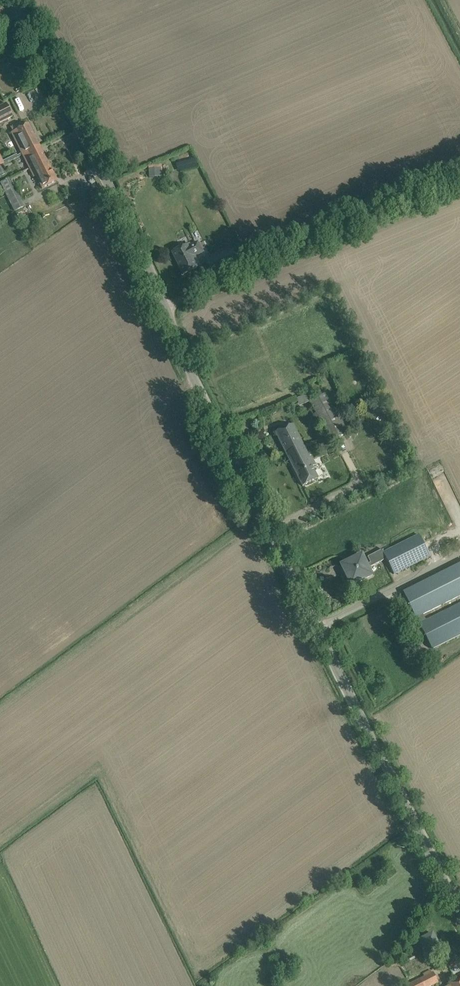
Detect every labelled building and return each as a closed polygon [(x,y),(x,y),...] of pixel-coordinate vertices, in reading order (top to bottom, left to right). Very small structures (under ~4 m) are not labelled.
[(12,116),(6,104),(0,107),(0,122),(12,116)] [(23,155),(39,147),(29,125),(24,127),(22,123),(12,128),(14,132),(12,133),(23,155)] [(36,176),(42,188),(57,181),(39,147),(23,155),(34,176),(36,176)] [(10,179),(1,184),(15,211),(17,210),(24,207),(10,179)] [(172,253),(183,275),(199,266),(194,256),(202,252),(197,242),(189,246),(188,244),(172,253)] [(231,250),(206,263),(211,272),(236,260),(231,250)] [(310,401),(316,412),(331,405),(326,393),(310,401)] [(331,405),(316,412),(331,441),(346,434),(331,405)] [(304,447),(292,424),(275,433),(286,454),(295,449),(297,451),(304,447)] [(286,454),(302,487),(317,479),(311,467),(313,466),(304,447),(297,451),(295,449),(286,454)] [(418,536),(383,553),(381,550),(366,558),(369,563),(365,565),(360,556),(341,566),(351,586),(370,576),(367,569),(386,560),(393,574),(428,557),(418,536)] [(426,620),(423,614),(459,596),(459,565),(402,593),(415,619),(418,624),(426,620)] [(426,620),(418,624),(430,650),(459,635),(459,604),(426,620)] [(431,937),(418,943),(425,956),(438,949),(431,937)] [(438,983),(433,972),(406,985),(432,985),(438,983)]
